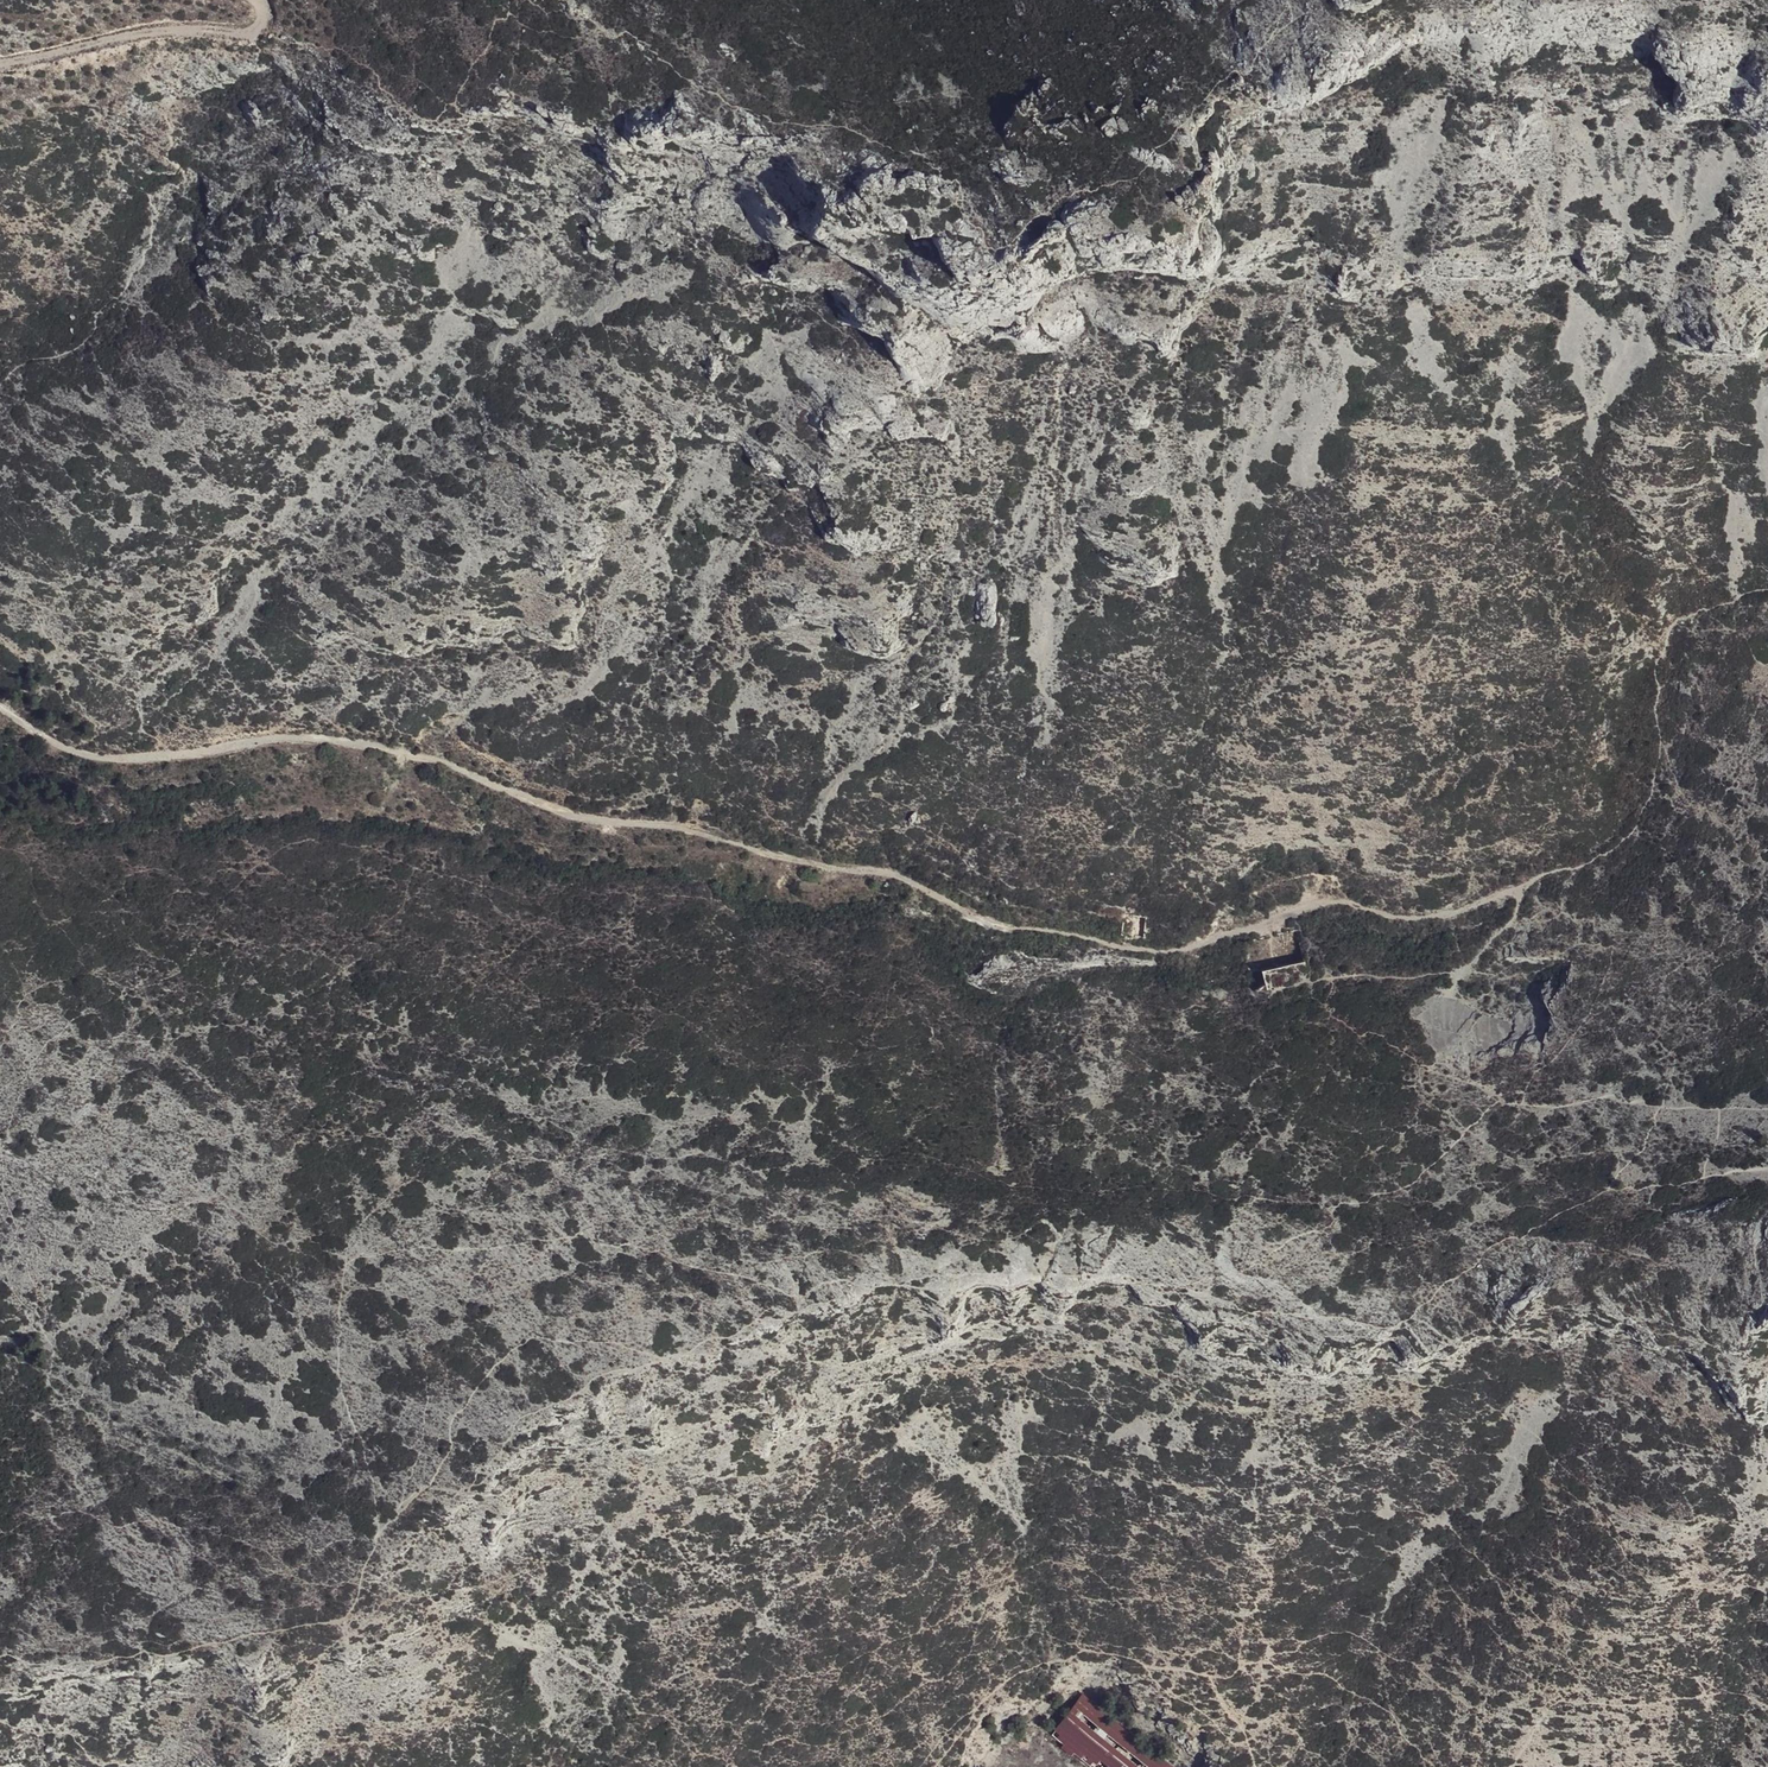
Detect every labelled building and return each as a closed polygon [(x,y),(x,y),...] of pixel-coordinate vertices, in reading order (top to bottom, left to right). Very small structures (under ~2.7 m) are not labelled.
[(1303,960),(1261,971),(1265,984),(1254,990),(1256,997),(1309,985),(1303,960)] [(1087,1766),(1174,1766),(1084,1695),(1050,1737),(1087,1766)]
